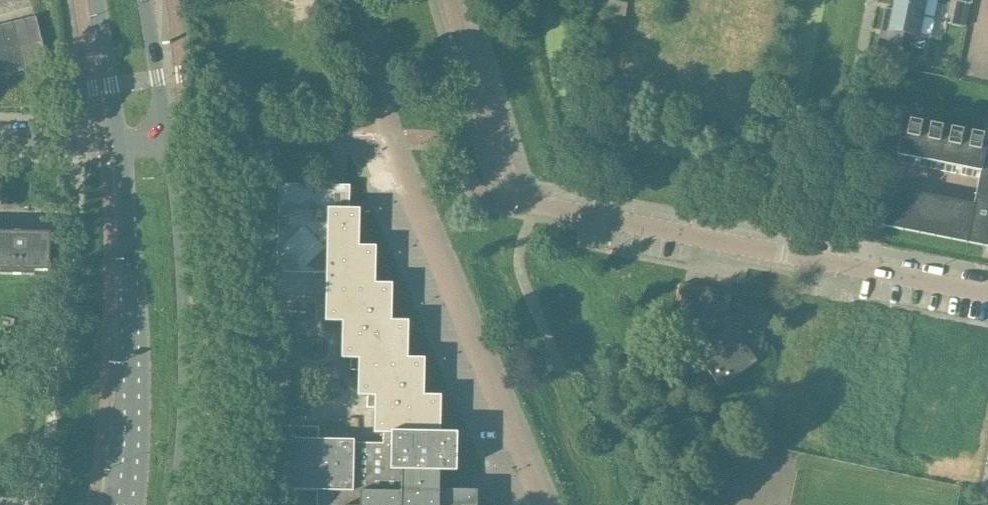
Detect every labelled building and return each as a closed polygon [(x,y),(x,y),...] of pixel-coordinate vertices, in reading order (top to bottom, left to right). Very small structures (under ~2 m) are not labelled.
[(606,32),(625,33),(627,0),(608,0),(606,32)] [(876,49),(899,54),(903,34),(917,37),(924,0),(894,0),(892,10),(884,8),(876,49)] [(0,26),(0,77),(48,65),(36,17),(0,26)] [(935,110),(912,105),(909,116),(933,121),(935,110)] [(983,135),(970,133),(968,144),(960,142),(962,131),(950,129),(947,140),(939,138),(941,127),(929,124),(927,136),(919,134),(921,123),(908,120),(906,132),(901,131),(896,155),(981,172),(974,205),(890,188),(882,226),(987,247),(987,148),(981,146),(983,135)] [(265,490),(317,491),(316,504),(476,504),(477,491),(439,490),(439,472),(456,472),(457,433),(440,433),(440,396),(423,396),(424,359),(407,358),(408,321),(391,321),(392,284),(375,284),(375,247),(358,247),(359,210),(349,209),(329,209),(329,186),(278,185),(278,186),(277,258),(277,273),(278,273),(326,274),(326,296),(326,297),(325,322),(334,322),(342,322),(341,359),(350,359),(350,371),(358,371),(358,396),(367,396),(366,408),(374,408),(374,433),(383,434),(383,444),(354,443),(354,440),(318,440),(319,427),(275,426),(274,439),(267,439),(266,465),(265,490)] [(0,232),(0,270),(49,271),(50,233),(0,232)] [(762,342),(768,311),(717,301),(720,290),(684,283),(677,319),(696,348),(694,350),(719,388),(757,362),(755,360),(765,353),(767,343),(762,342)]
